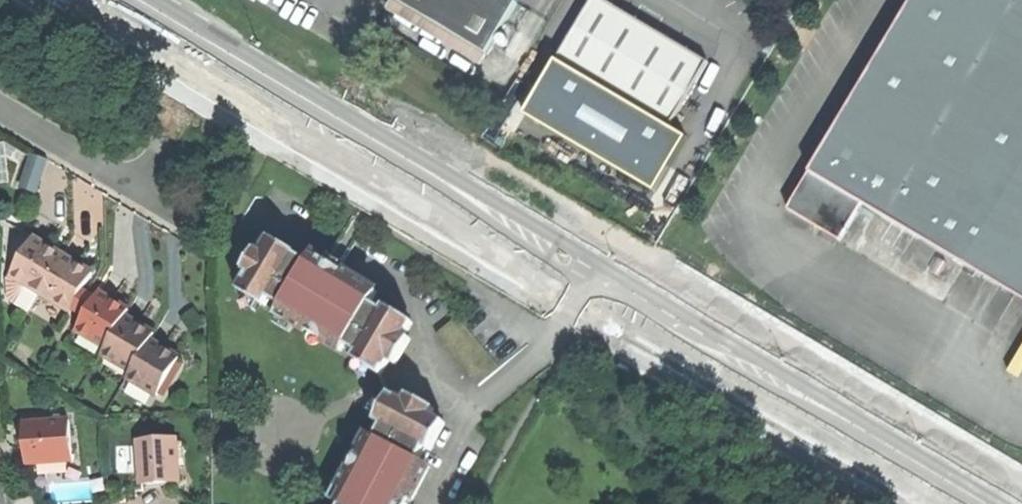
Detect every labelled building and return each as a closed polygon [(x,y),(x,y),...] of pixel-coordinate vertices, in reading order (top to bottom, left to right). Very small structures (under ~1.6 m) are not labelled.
[(496,45),(418,0),(395,0),(395,1),(490,56),(496,45)] [(522,0),(418,0),(496,45),(522,0)] [(672,126),(710,60),(641,20),(607,0),(590,0),(556,58),(672,126)] [(808,167),(863,200),(1021,296),(1021,0),(909,0),(808,167)] [(38,189),(46,157),(32,153),(23,185),(38,189)] [(808,167),(785,208),(838,242),(863,200),(808,167)] [(12,253),(23,260),(37,237),(9,220),(12,253)] [(409,333),(417,319),(391,303),(388,308),(377,301),(349,284),(356,273),(348,268),(341,264),(336,271),(312,256),(275,234),(266,248),(260,244),(246,266),(254,270),(244,286),(271,303),(276,295),(300,310),(295,317),(348,349),(353,342),(363,349),(359,356),(385,372),(393,358),(409,333)] [(14,275),(44,293),(67,254),(51,245),(37,237),(23,260),(14,275)] [(317,249),(312,256),(336,271),(341,264),(317,249)] [(44,293),(75,311),(97,273),(82,264),(67,254),(44,293)] [(383,289),(356,273),(349,284),(377,301),(383,289)] [(32,312),(44,293),(14,275),(11,280),(12,299),(32,312)] [(79,331),(109,349),(127,317),(132,309),(117,300),(103,291),(79,331)] [(105,354),(136,372),(153,342),(158,335),(141,326),(127,317),(109,349),(105,354)] [(417,338),(409,333),(393,358),(401,363),(417,338)] [(132,379),(161,397),(183,360),(169,351),(153,342),(136,372),(132,379)] [(394,391),(380,418),(387,421),(381,434),(373,430),(346,485),(353,488),(345,503),(403,503),(412,486),(409,484),(423,456),(428,445),(435,449),(450,419),(437,412),(410,398),(394,391)] [(413,391),(410,398),(437,412),(441,405),(413,391)] [(37,463),(78,460),(75,420),(34,423),(35,444),(37,463)] [(145,466),(146,483),(184,481),(182,439),(144,441),(145,466)] [(435,462),(423,456),(409,484),(412,486),(403,503),(415,503),(423,486),(435,462)] [(55,503),(98,501),(97,483),(54,485),(55,503)]
